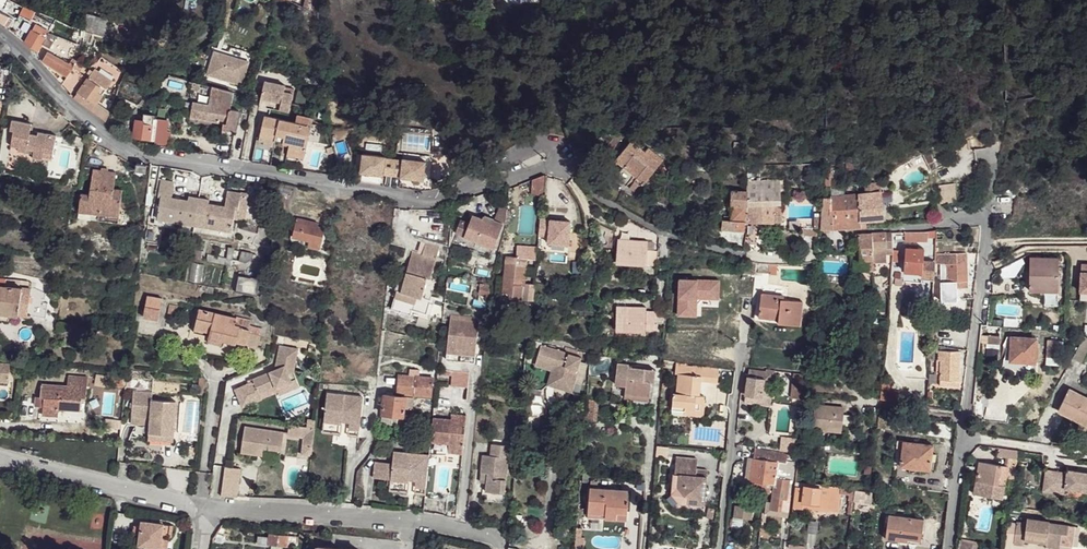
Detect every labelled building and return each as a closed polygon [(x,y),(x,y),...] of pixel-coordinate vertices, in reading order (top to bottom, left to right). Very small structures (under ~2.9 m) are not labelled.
[(305,8),(313,12),(314,0),(306,0),(305,8)] [(24,6),(21,14),(32,20),(35,14),(37,11),(24,6)] [(5,26),(9,17),(0,12),(0,22),(5,26)] [(86,13),(85,28),(84,31),(93,34),(93,33),(102,35),(107,19),(86,13)] [(35,14),(32,20),(29,27),(33,29),(25,42),(37,53),(42,44),(48,32),(52,24),(35,14)] [(49,33),(43,44),(50,48),(56,36),(49,33)] [(56,36),(50,48),(68,56),(72,48),(75,49),(77,44),(56,36)] [(47,51),(42,61),(67,77),(73,68),(77,62),(78,61),(73,58),(70,63),(47,51)] [(248,61),(213,51),(207,75),(241,85),(248,61)] [(83,66),(77,62),(73,68),(79,72),(83,66)] [(79,72),(73,68),(67,77),(79,85),(85,77),(79,72)] [(95,68),(93,71),(90,75),(74,98),(106,121),(109,113),(96,104),(113,81),(95,68)] [(155,69),(152,81),(161,84),(163,71),(155,69)] [(199,83),(193,81),(191,87),(197,89),(199,83)] [(289,113),(291,105),(294,90),(284,88),(285,86),(264,81),(260,98),(281,103),(279,110),(289,113)] [(212,87),(209,105),(194,102),(193,104),(190,118),(223,124),(222,130),(226,131),(235,132),(239,111),(230,110),(231,102),(232,102),(233,93),(212,87)] [(113,104),(110,112),(117,115),(121,107),(113,104)] [(144,113),(143,120),(136,119),(133,138),(154,140),(157,119),(157,116),(154,116),(154,115),(144,113)] [(265,116),(259,138),(284,143),(284,142),(290,143),(289,145),(288,151),(305,156),(313,119),(297,115),(295,123),(265,116)] [(169,120),(157,119),(154,140),(166,142),(169,120)] [(14,131),(11,146),(19,147),(18,150),(26,152),(27,149),(34,150),(33,158),(42,159),(43,157),(44,152),(53,154),(56,136),(46,134),(46,137),(38,136),(29,134),(31,124),(12,120),(10,130),(14,131)] [(631,141),(615,160),(623,167),(626,163),(639,175),(641,173),(648,179),(663,160),(648,148),(645,152),(631,141)] [(387,157),(363,153),(361,173),(385,176),(385,172),(393,173),(395,159),(387,158),(387,157)] [(404,160),(395,159),(393,173),(402,175),(401,178),(425,180),(428,161),(404,158),(404,160)] [(137,163),(136,170),(146,171),(147,164),(137,163)] [(639,175),(626,163),(623,167),(634,176),(644,184),(648,179),(641,173),(639,175)] [(933,163),(929,165),(932,172),(937,170),(933,163)] [(108,168),(102,167),(102,170),(100,188),(106,189),(108,171),(108,168)] [(623,167),(615,177),(626,186),(634,176),(623,167)] [(81,193),(78,217),(91,219),(91,214),(98,215),(97,219),(119,222),(120,206),(121,200),(122,189),(114,188),(116,172),(108,171),(106,189),(100,188),(102,170),(93,169),(90,195),(81,193)] [(532,179),(531,194),(542,195),(544,175),(532,179)] [(747,179),(747,191),(748,206),(748,221),(774,222),(774,204),(781,204),(780,191),(762,191),(763,180),(747,179)] [(161,195),(157,219),(232,230),(235,211),(238,211),(239,206),(241,193),(227,191),(225,206),(208,203),(209,200),(189,196),(188,200),(172,197),(174,182),(161,180),(158,195),(161,195)] [(867,194),(881,192),(880,182),(865,184),(867,194)] [(938,186),(940,203),(956,201),(955,184),(938,186)] [(547,185),(547,197),(562,197),(563,185),(547,185)] [(731,190),(731,206),(732,220),(723,220),(722,229),(737,229),(737,221),(745,221),(748,221),(748,206),(747,191),(746,191),(731,190)] [(858,195),(861,227),(867,226),(866,220),(882,218),(882,212),(881,204),(881,192),(867,194),(858,195)] [(845,196),(848,222),(848,227),(861,227),(858,195),(845,196)] [(830,197),(830,211),(830,214),(834,214),(835,214),(835,222),(848,222),(845,196),(830,197)] [(823,197),(822,204),(821,214),(820,228),(834,228),(834,214),(830,214),(830,211),(830,197),(823,197)] [(327,200),(324,219),(334,220),(337,200),(327,200)] [(503,222),(505,223),(507,206),(499,207),(495,219),(484,214),(482,219),(502,227),(503,222)] [(473,216),(465,237),(494,247),(502,227),(482,219),(473,216)] [(297,218),(294,232),(310,236),(309,241),(320,244),(325,228),(318,226),(314,225),(315,223),(297,218)] [(195,225),(157,219),(155,219),(154,224),(194,230),(195,225)] [(462,220),(457,233),(465,237),(470,223),(462,220)] [(803,220),(802,236),(818,236),(818,220),(803,220)] [(745,221),(737,221),(737,229),(745,229),(745,221)] [(232,230),(195,225),(194,230),(234,236),(235,231),(232,230)] [(294,232),(292,237),(309,241),(310,236),(294,232)] [(872,234),(873,257),(886,256),(886,254),(893,254),(893,245),(893,232),(872,234)] [(858,234),(860,261),(866,261),(866,271),(873,271),(873,260),(873,257),(872,234),(858,234)] [(618,239),(617,261),(646,263),(657,264),(657,251),(647,250),(647,241),(639,241),(638,243),(629,243),(629,240),(618,239)] [(439,249),(425,245),(422,255),(412,252),(403,281),(400,280),(397,281),(394,290),(396,290),(415,296),(421,298),(428,277),(430,278),(439,249)] [(521,245),(521,257),(528,257),(536,258),(537,247),(521,245)] [(906,247),(904,271),(922,272),(922,276),(934,277),(935,263),(935,261),(923,260),(924,249),(918,248),(906,247)] [(242,252),(240,260),(245,261),(248,260),(252,258),(255,257),(257,255),(242,252)] [(941,281),(941,302),(958,301),(958,287),(967,287),(966,262),(947,263),(947,253),(935,254),(935,261),(935,263),(943,263),(943,281),(941,281)] [(947,253),(947,263),(966,262),(966,253),(947,253)] [(505,255),(502,291),(509,292),(509,296),(533,299),(534,283),(525,282),(528,257),(521,257),(505,255)] [(1030,257),(1029,290),(1045,291),(1045,282),(1058,282),(1058,258),(1030,257)] [(320,258),(319,265),(327,267),(329,261),(320,258)] [(758,263),(758,272),(769,273),(769,264),(769,263),(758,263)] [(769,273),(769,274),(777,274),(777,265),(769,264),(769,273)] [(673,268),(673,277),(696,278),(696,269),(673,268)] [(922,272),(904,271),(904,281),(922,282),(922,279),(934,280),(934,277),(922,276),(922,272)] [(239,274),(236,291),(257,295),(260,278),(239,274)] [(27,316),(31,288),(5,286),(6,279),(0,278),(0,313),(27,316)] [(354,279),(352,284),(361,287),(363,282),(354,279)] [(677,279),(677,317),(697,317),(697,299),(720,299),(720,279),(677,279)] [(480,282),(479,292),(490,294),(491,286),(483,285),(483,283),(480,282)] [(1045,291),(1058,291),(1058,282),(1045,282),(1045,291)] [(201,285),(199,291),(213,293),(214,287),(201,285)] [(415,296),(396,290),(394,298),(409,303),(413,304),(415,296)] [(496,291),(495,300),(532,305),(533,299),(509,296),(509,292),(502,291),(496,291)] [(760,305),(759,316),(779,319),(778,322),(800,325),(802,301),(784,299),(778,298),(779,295),(757,292),(756,305),(760,305)] [(147,296),(143,317),(158,320),(162,299),(147,296)] [(409,303),(394,298),(390,309),(406,314),(409,303)] [(169,305),(167,318),(175,320),(177,306),(169,305)] [(617,306),(616,329),(646,330),(646,329),(658,329),(658,311),(646,311),(646,307),(637,307),(637,309),(628,309),(628,306),(617,306)] [(199,310),(195,328),(210,332),(209,337),(222,340),(236,343),(236,342),(258,347),(262,330),(250,326),(251,322),(199,310)] [(450,315),(447,352),(475,355),(479,318),(450,315)] [(193,333),(209,337),(210,332),(195,328),(193,333)] [(1086,334),(1073,358),(1081,362),(1086,351),(1086,335),(1086,334)] [(209,337),(207,343),(221,346),(222,340),(209,337)] [(1011,337),(1010,361),(1020,361),(1019,368),(1035,369),(1035,363),(1036,338),(1011,337)] [(576,356),(540,345),(535,364),(549,368),(545,382),(571,390),(583,353),(578,352),(576,356)] [(248,385),(234,391),(242,408),(249,405),(256,402),(254,397),(259,394),(276,387),(296,378),(293,371),(297,349),(279,346),(274,369),(247,382),(248,385)] [(941,373),(941,386),(959,386),(960,351),(939,350),(939,360),(938,359),(937,373),(941,373)] [(447,352),(446,359),(474,362),(475,355),(447,352)] [(0,361),(0,379),(8,379),(9,379),(10,362),(0,361)] [(626,385),(624,397),(649,400),(651,382),(652,378),(654,378),(656,368),(629,365),(617,363),(615,384),(626,385)] [(673,392),(672,409),(684,410),(685,408),(700,409),(700,402),(702,402),(703,402),(704,401),(704,400),(704,399),(705,396),(699,395),(701,380),(718,382),(719,369),(676,363),(675,373),(678,373),(676,393),(673,392)] [(766,370),(749,369),(748,374),(745,374),(743,393),(762,396),(762,403),(772,404),(776,370),(767,368),(766,370)] [(469,388),(471,373),(453,371),(453,375),(452,386),(469,388)] [(399,375),(397,393),(431,396),(433,378),(418,376),(419,372),(411,372),(411,376),(399,375)] [(794,373),(791,398),(801,399),(803,374),(794,373)] [(43,409),(42,415),(58,416),(59,409),(80,410),(81,397),(86,397),(87,377),(68,376),(67,386),(42,384),(41,397),(44,397),(43,403),(43,409)] [(299,386),(296,378),(276,387),(278,392),(279,395),(299,386)] [(149,390),(150,382),(133,380),(132,388),(149,390)] [(278,392),(276,387),(259,394),(261,399),(278,392)] [(881,388),(880,399),(898,402),(899,391),(881,388)] [(1058,410),(1086,425),(1086,398),(1069,389),(1058,410)] [(152,400),(152,393),(133,391),(131,417),(150,418),(152,400)] [(327,393),(324,422),(342,423),(342,421),(343,418),(350,419),(349,421),(348,428),(359,429),(363,396),(327,393)] [(495,393),(494,399),(511,403),(513,397),(495,393)] [(743,393),(743,400),(762,403),(762,396),(743,393)] [(384,395),(382,413),(404,416),(404,408),(412,409),(413,398),(406,397),(384,395)] [(684,410),(684,414),(704,416),(706,399),(704,399),(704,400),(704,401),(703,402),(702,402),(700,402),(700,409),(685,408),(684,410)] [(150,418),(149,433),(173,436),(176,401),(152,400),(150,418)] [(589,400),(587,420),(597,421),(599,401),(589,400)] [(814,405),(812,428),(842,431),(843,425),(843,414),(844,408),(814,405)] [(382,413),(381,422),(402,424),(404,416),(382,413)] [(878,428),(894,430),(896,415),(880,413),(878,428)] [(451,420),(451,424),(465,426),(466,415),(451,414),(451,420)] [(851,415),(843,414),(843,425),(850,425),(851,415)] [(901,417),(900,427),(906,428),(906,429),(916,430),(917,420),(901,417)] [(105,418),(104,426),(115,427),(116,419),(105,418)] [(433,418),(431,441),(449,443),(448,452),(455,452),(462,453),(465,426),(451,424),(451,420),(433,418)] [(245,427),(241,453),(249,454),(257,455),(258,448),(264,448),(281,451),(284,432),(262,429),(245,427)] [(313,446),(315,431),(289,428),(288,439),(303,441),(303,445),(313,446)] [(149,433),(148,439),(173,442),(173,436),(149,433)] [(904,441),(900,466),(909,467),(920,469),(930,470),(931,460),(935,460),(936,454),(932,453),(933,445),(904,441)] [(482,455),(481,472),(488,473),(486,482),(486,487),(485,491),(505,493),(509,445),(491,444),(490,455),(482,455)] [(313,446),(303,445),(302,454),(312,455),(313,446)] [(754,458),(751,480),(754,480),(760,481),(766,482),(771,482),(774,483),(777,464),(778,465),(778,462),(786,463),(788,454),(755,448),(754,458)] [(1000,448),(999,456),(1007,457),(1017,459),(1018,450),(1000,448)] [(429,461),(429,455),(394,450),(392,464),(390,478),(408,481),(408,478),(409,476),(416,477),(415,479),(414,486),(425,488),(429,461)] [(677,454),(672,493),(680,502),(704,504),(707,471),(696,470),(698,457),(677,454)] [(744,479),(751,480),(754,458),(748,457),(744,479)] [(1006,466),(1008,467),(1006,478),(1015,479),(1018,459),(1017,459),(1007,457),(1006,466)] [(979,462),(975,481),(985,482),(989,483),(989,489),(987,496),(1002,499),(1006,478),(1008,467),(1006,466),(979,462)] [(767,501),(766,509),(781,511),(782,499),(787,499),(787,498),(788,490),(789,480),(784,479),(786,468),(786,465),(778,465),(777,464),(774,483),(772,502),(767,501)] [(789,480),(792,480),(793,469),(786,468),(784,479),(789,480)] [(1043,491),(1064,494),(1065,488),(1086,492),(1086,473),(1068,470),(1067,473),(1067,478),(1059,477),(1060,472),(1046,470),(1043,491)] [(225,471),(222,490),(234,491),(237,472),(225,471)] [(760,481),(754,480),(753,491),(770,493),(771,482),(766,482),(760,481)] [(395,481),(394,488),(414,490),(414,483),(395,481)] [(796,482),(793,508),(802,508),(802,502),(819,504),(819,510),(827,511),(830,487),(813,484),(796,482)] [(590,487),(588,512),(605,513),(605,518),(616,519),(617,511),(627,512),(629,491),(590,487)] [(855,490),(854,500),(872,503),(872,501),(872,493),(855,490)] [(781,511),(780,515),(783,515),(784,514),(788,515),(788,511),(790,499),(787,498),(787,499),(782,499),(781,511)] [(802,502),(802,508),(819,510),(819,504),(802,502)] [(735,505),(733,517),(752,519),(754,507),(735,505)] [(889,515),(886,538),(907,541),(908,539),(921,541),(924,519),(889,515)] [(1016,522),(1014,544),(1024,546),(1025,540),(1025,537),(1037,538),(1037,542),(1046,543),(1060,545),(1060,539),(1061,533),(1067,534),(1068,525),(1049,522),(1049,521),(1027,518),(1026,523),(1016,522)] [(140,535),(138,546),(160,548),(162,537),(168,537),(170,538),(172,525),(164,524),(141,520),(141,526),(134,525),(133,534),(140,535)] [(258,536),(257,544),(269,545),(269,544),(287,546),(288,536),(287,536),(288,531),(278,530),(278,534),(269,533),(268,537),(258,536)]
